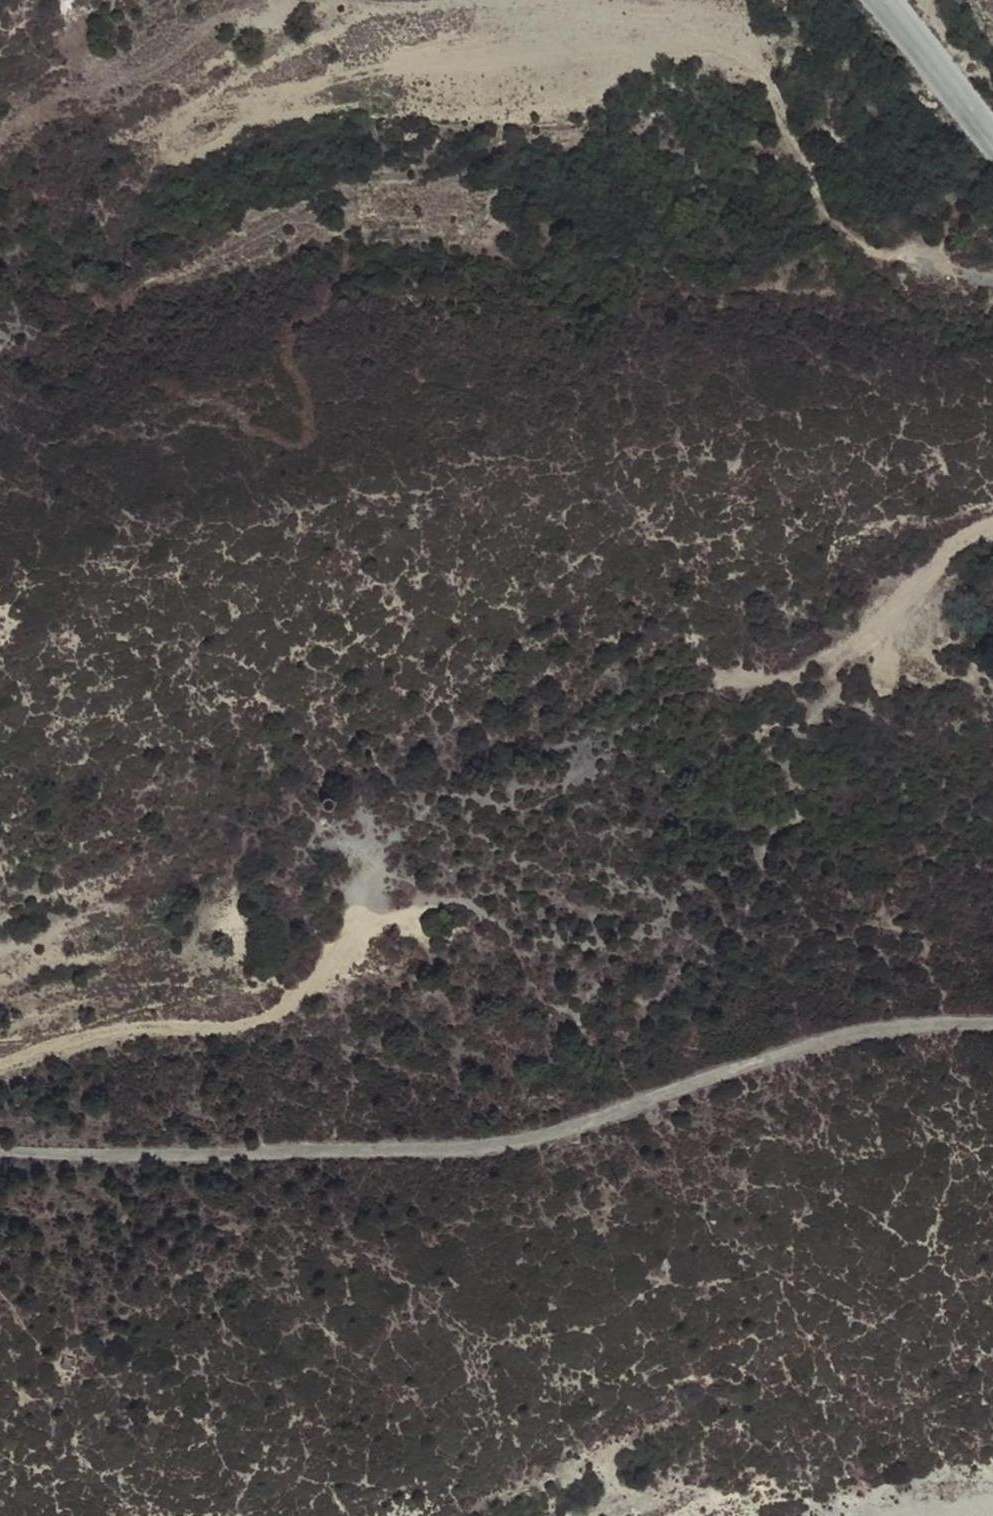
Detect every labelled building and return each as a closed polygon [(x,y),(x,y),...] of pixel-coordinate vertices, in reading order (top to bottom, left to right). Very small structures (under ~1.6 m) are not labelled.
[(374,894),(377,897),(379,898),(384,896),(385,892),(383,888),(379,886),(375,889),(374,894)] [(341,932),(346,932),(347,931),(350,927),(348,922),(346,921),(341,920),(338,924),(338,928),(341,932)]
